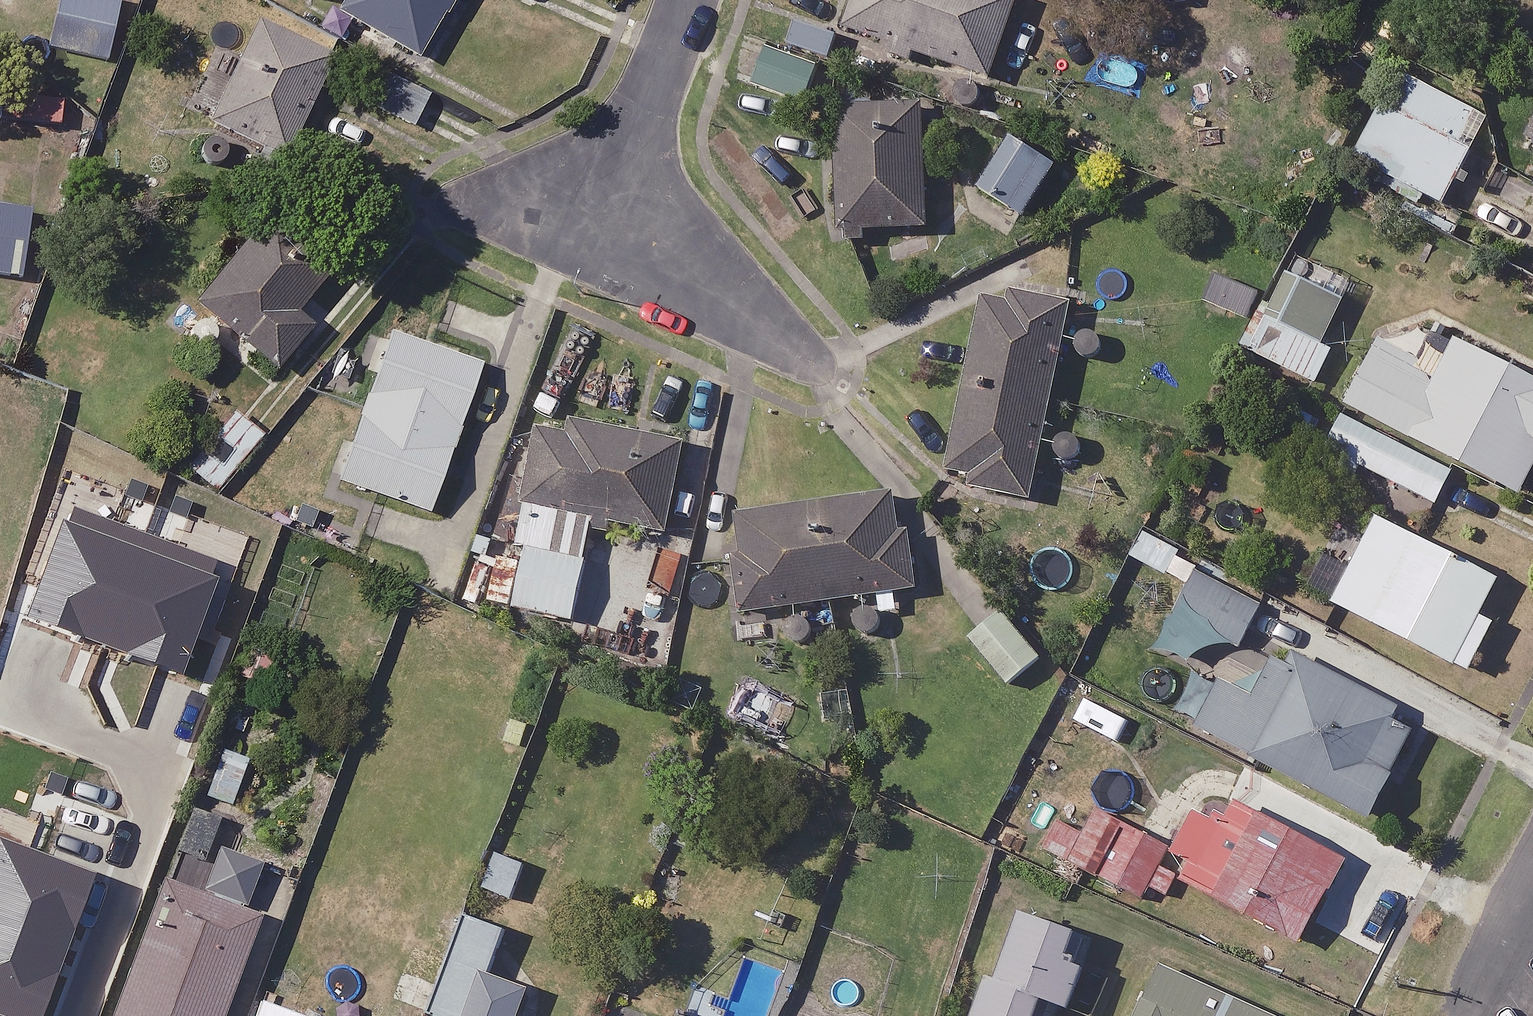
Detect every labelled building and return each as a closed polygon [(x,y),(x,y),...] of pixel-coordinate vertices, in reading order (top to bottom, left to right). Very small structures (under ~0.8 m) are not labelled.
[(49,47),(107,60),(120,0),(60,0),(49,47)] [(338,12),(420,59),(454,0),(345,0),(338,12)] [(840,26),(991,77),(1017,0),(848,0),(840,26)] [(334,56),(258,21),(211,123),(287,157),(334,56)] [(818,63),(767,48),(755,88),(806,103),(818,63)] [(1491,115),(1401,68),(1354,158),(1443,205),(1491,115)] [(430,95),(380,71),(365,102),(415,126),(430,95)] [(925,227),(924,107),(837,108),(837,227),(925,227)] [(1056,165),(1009,134),(976,183),(1024,214),(1056,165)] [(324,277),(256,227),(199,306),(281,365),(312,324),(298,313),(324,277)] [(1345,299),(1285,271),(1247,350),(1318,383),(1334,349),(1323,344),(1345,299)] [(1030,499),(1071,302),(1010,289),(1007,303),(983,298),(945,481),(1030,499)] [(1457,337),(1441,367),(1380,336),(1346,403),(1520,492),(1532,467),(1532,376),(1457,337)] [(266,435),(234,409),(187,465),(218,491),(266,435)] [(1454,470),(1343,414),(1326,447),(1438,503),(1454,470)] [(594,524),(667,539),(686,445),(544,416),(527,498),(515,562),(500,559),(491,602),(575,618),(594,524)] [(896,534),(890,491),(735,513),(749,611),(877,593),(880,613),(921,608),(911,532),(896,534)] [(1498,577),(1376,515),(1333,601),(1469,670),(1494,620),(1480,613),(1498,577)] [(1196,663),(1202,651),(1228,645),(1239,651),(1263,601),(1201,571),(1163,647),(1196,663)] [(1042,656),(1003,608),(970,635),(1009,683),(1042,656)] [(1254,684),(1205,658),(1176,713),(1369,815),(1416,725),(1305,667),(1288,701),(1254,684)] [(1346,854),(1241,798),(1224,829),(1199,815),(1169,872),(1300,941),(1346,854)] [(220,819),(190,810),(177,851),(207,860),(220,819)] [(1168,849),(1094,811),(1084,831),(1059,818),(1045,845),(1143,896),(1168,849)] [(263,861),(217,846),(204,886),(250,901),(263,861)] [(525,861),(491,852),(482,888),(516,896),(525,861)] [(57,881),(34,944),(0,932),(0,1015),(65,1015),(87,954),(116,965),(136,909),(57,881)] [(162,881),(113,1015),(222,1015),(259,916),(162,881)] [(432,1013),(440,1015),(517,1015),(527,987),(489,974),(503,931),(464,918),(451,958),(432,1013)] [(1019,918),(972,1015),(1067,1015),(1097,954),(1019,918)] [(451,958),(410,944),(387,1015),(421,1015),(423,1010),(432,1013),(451,958)] [(1154,959),(1127,1015),(1275,1015),(1154,959)] [(816,1007),(812,1015),(840,1015),(816,1007)]
